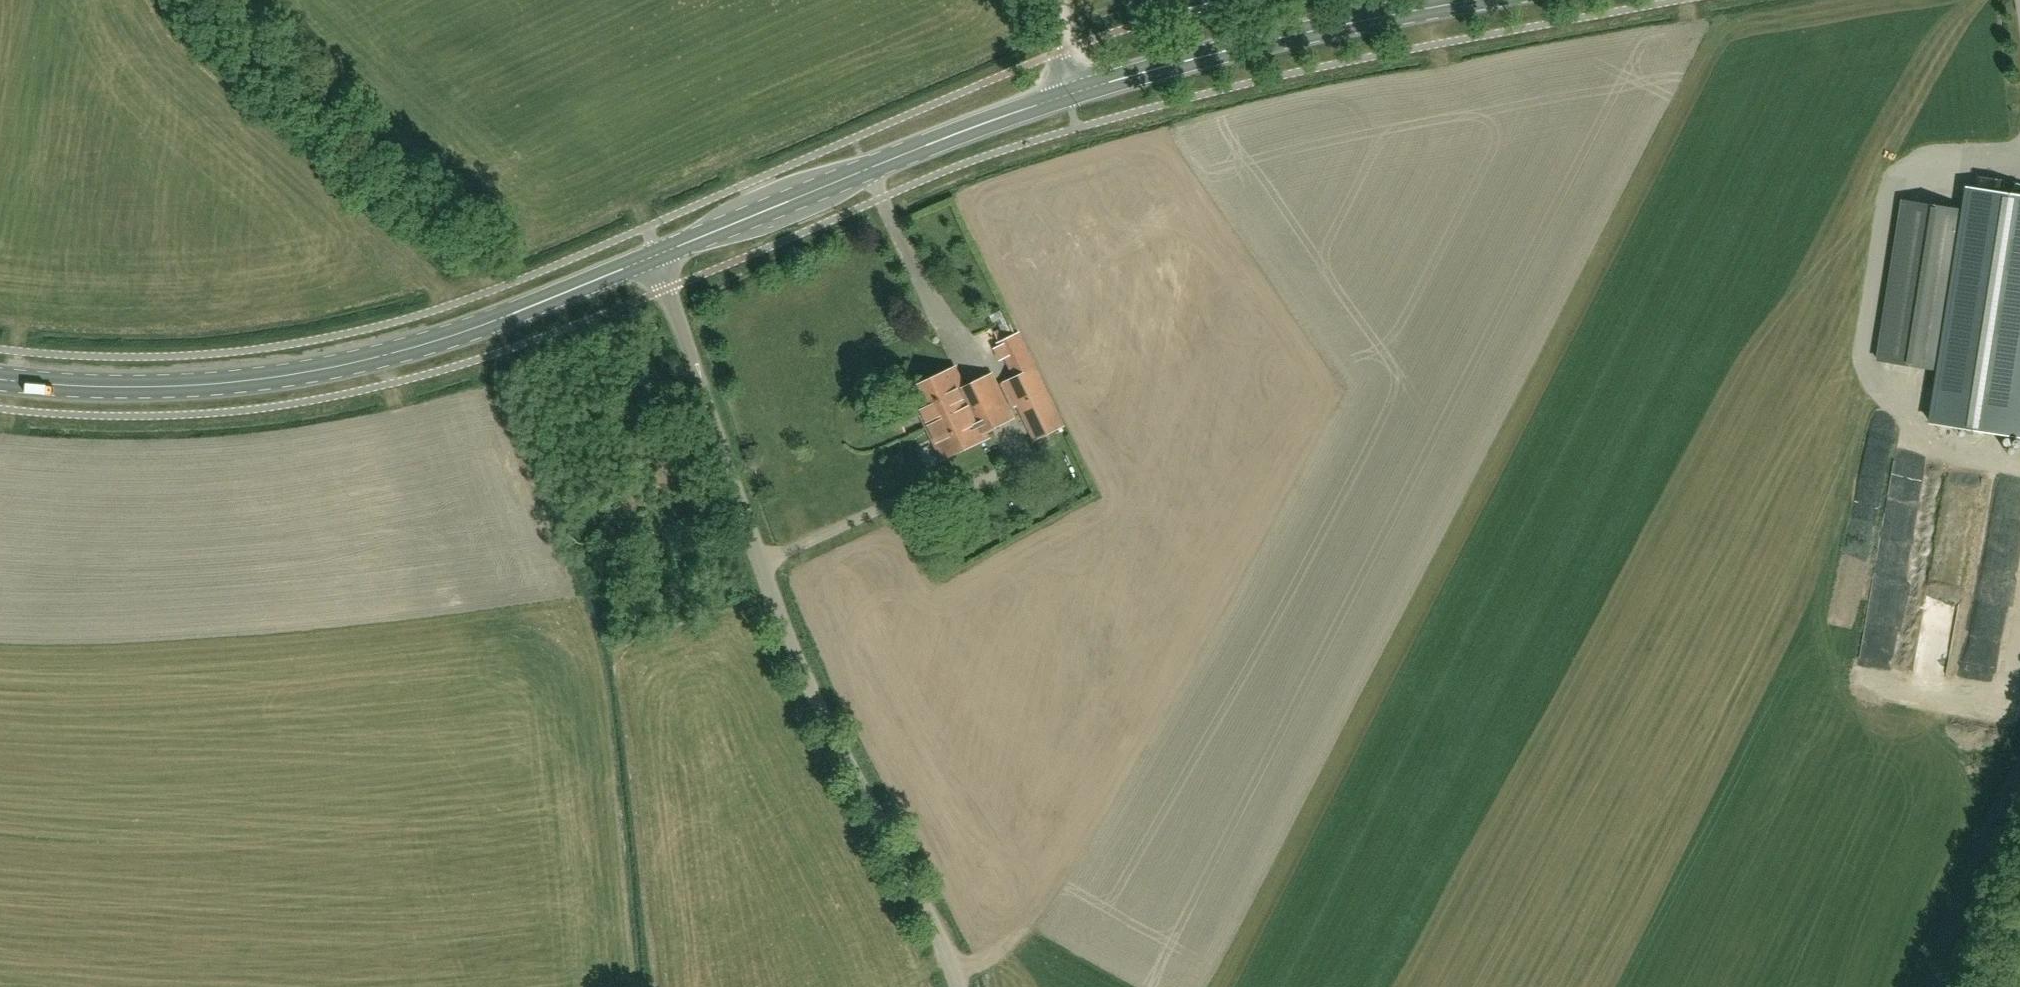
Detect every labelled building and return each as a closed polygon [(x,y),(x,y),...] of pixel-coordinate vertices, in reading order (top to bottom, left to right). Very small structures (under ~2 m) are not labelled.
[(1961,211),(1903,202),(1878,361),(1936,370),(1928,423),(1963,428),(2019,437),(2019,197),(2000,194),(1965,187),(1961,211)] [(1000,342),(1016,376),(1005,382),(1016,403),(1026,398),(1044,435),(1063,425),(1018,333),(1000,342)] [(973,409),(1002,396),(992,374),(964,388),(955,368),(910,389),(928,426),(971,405),(973,409)] [(971,405),(928,426),(943,458),(988,437),(985,431),(1013,417),(1002,396),(973,409),(971,405)] [(1966,486),(1937,482),(1924,562),(1952,567),(1966,486)] [(1977,568),(1999,568),(2000,526),(1978,526),(1977,568)]
